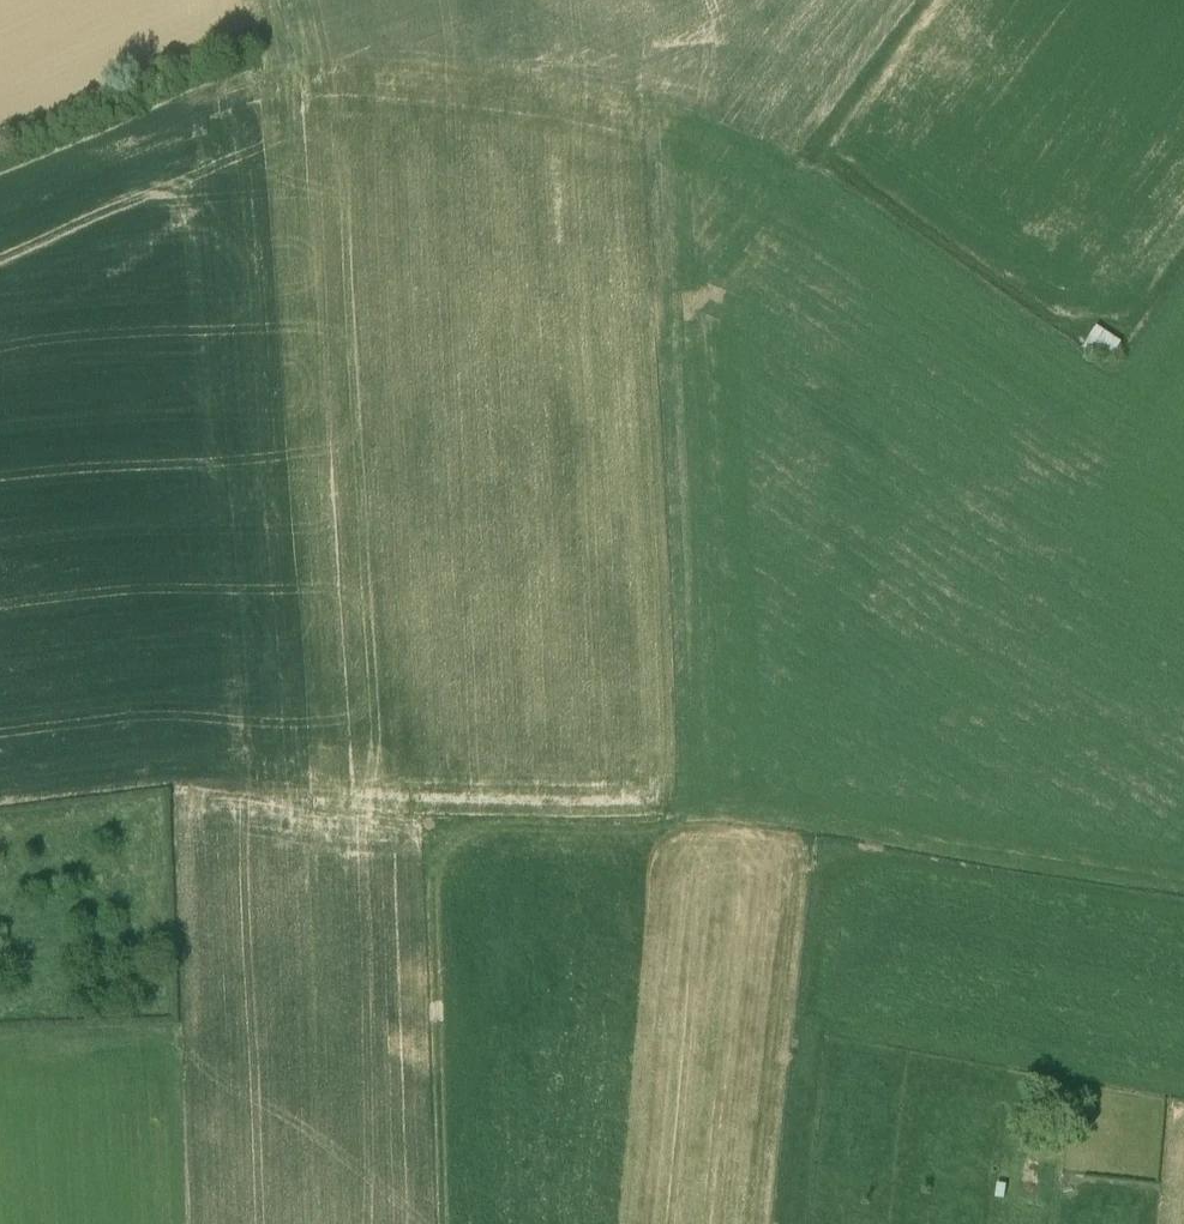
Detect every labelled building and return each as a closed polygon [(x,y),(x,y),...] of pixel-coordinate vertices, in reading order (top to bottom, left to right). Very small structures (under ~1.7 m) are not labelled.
[(1100,323),(1086,341),(1111,358),(1124,340),(1100,323)]
